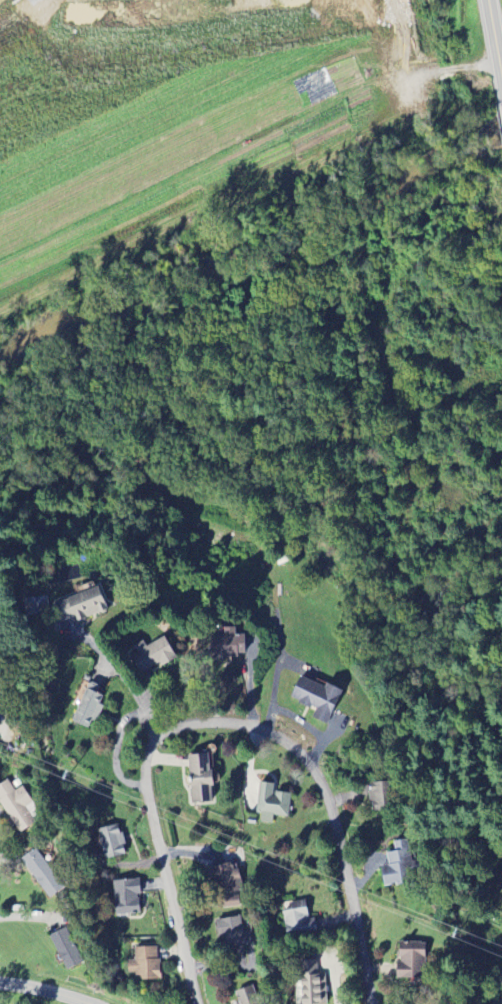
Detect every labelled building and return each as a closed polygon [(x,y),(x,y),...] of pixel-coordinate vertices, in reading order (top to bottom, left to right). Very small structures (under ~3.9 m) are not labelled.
[(52,603),(59,624),(75,619),(76,622),(108,613),(100,589),(52,603)] [(48,614),(46,597),(23,601),(25,617),(48,614)] [(210,637),(211,657),(253,656),(253,643),(246,643),(246,637),(235,637),(235,629),(224,629),(224,636),(210,637)] [(130,658),(141,677),(175,657),(164,638),(146,648),(143,642),(134,647),(137,653),(130,658)] [(327,725),(343,690),(327,683),(325,687),(300,677),(290,700),(315,711),(312,719),(327,725)] [(71,721),(90,730),(101,705),(100,704),(103,696),(97,693),(99,687),(88,682),(71,721)] [(191,804),(213,803),(211,755),(189,755),(191,804)] [(25,808),(33,804),(22,787),(14,792),(7,781),(0,785),(0,802),(20,834),(35,824),(25,808)] [(288,818),(291,795),(273,793),(274,784),(260,783),(256,814),(261,815),(260,824),(272,825),(273,816),(288,818)] [(371,812),(390,811),(389,783),(369,784),(371,812)] [(103,859),(125,856),(121,825),(99,829),(103,859)] [(409,840),(394,842),(396,852),(387,853),(389,866),(381,867),(384,888),(415,883),(409,840)] [(21,860),(49,900),(65,888),(37,849),(21,860)] [(235,862),(209,869),(219,910),(235,907),(233,897),(243,894),(235,862)] [(115,915),(141,914),(139,880),(113,881),(115,915)] [(282,904),(287,935),(317,930),(315,918),(309,920),(305,900),(282,904)] [(216,921),(218,938),(223,937),(225,949),(252,946),(250,933),(243,935),(240,917),(216,921)] [(69,972),(85,962),(64,928),(48,938),(69,972)] [(399,944),(399,981),(425,981),(425,944),(399,944)] [(160,981),(159,947),(134,948),(135,961),(128,961),(129,974),(135,974),(136,981),(160,981)] [(301,986),(301,992),(296,992),(296,998),(298,998),(299,1003),(328,1003),(326,975),(317,976),(317,961),(303,962),(304,985),(301,986)] [(240,1003),(259,1003),(251,986),(235,993),(240,1003)]
